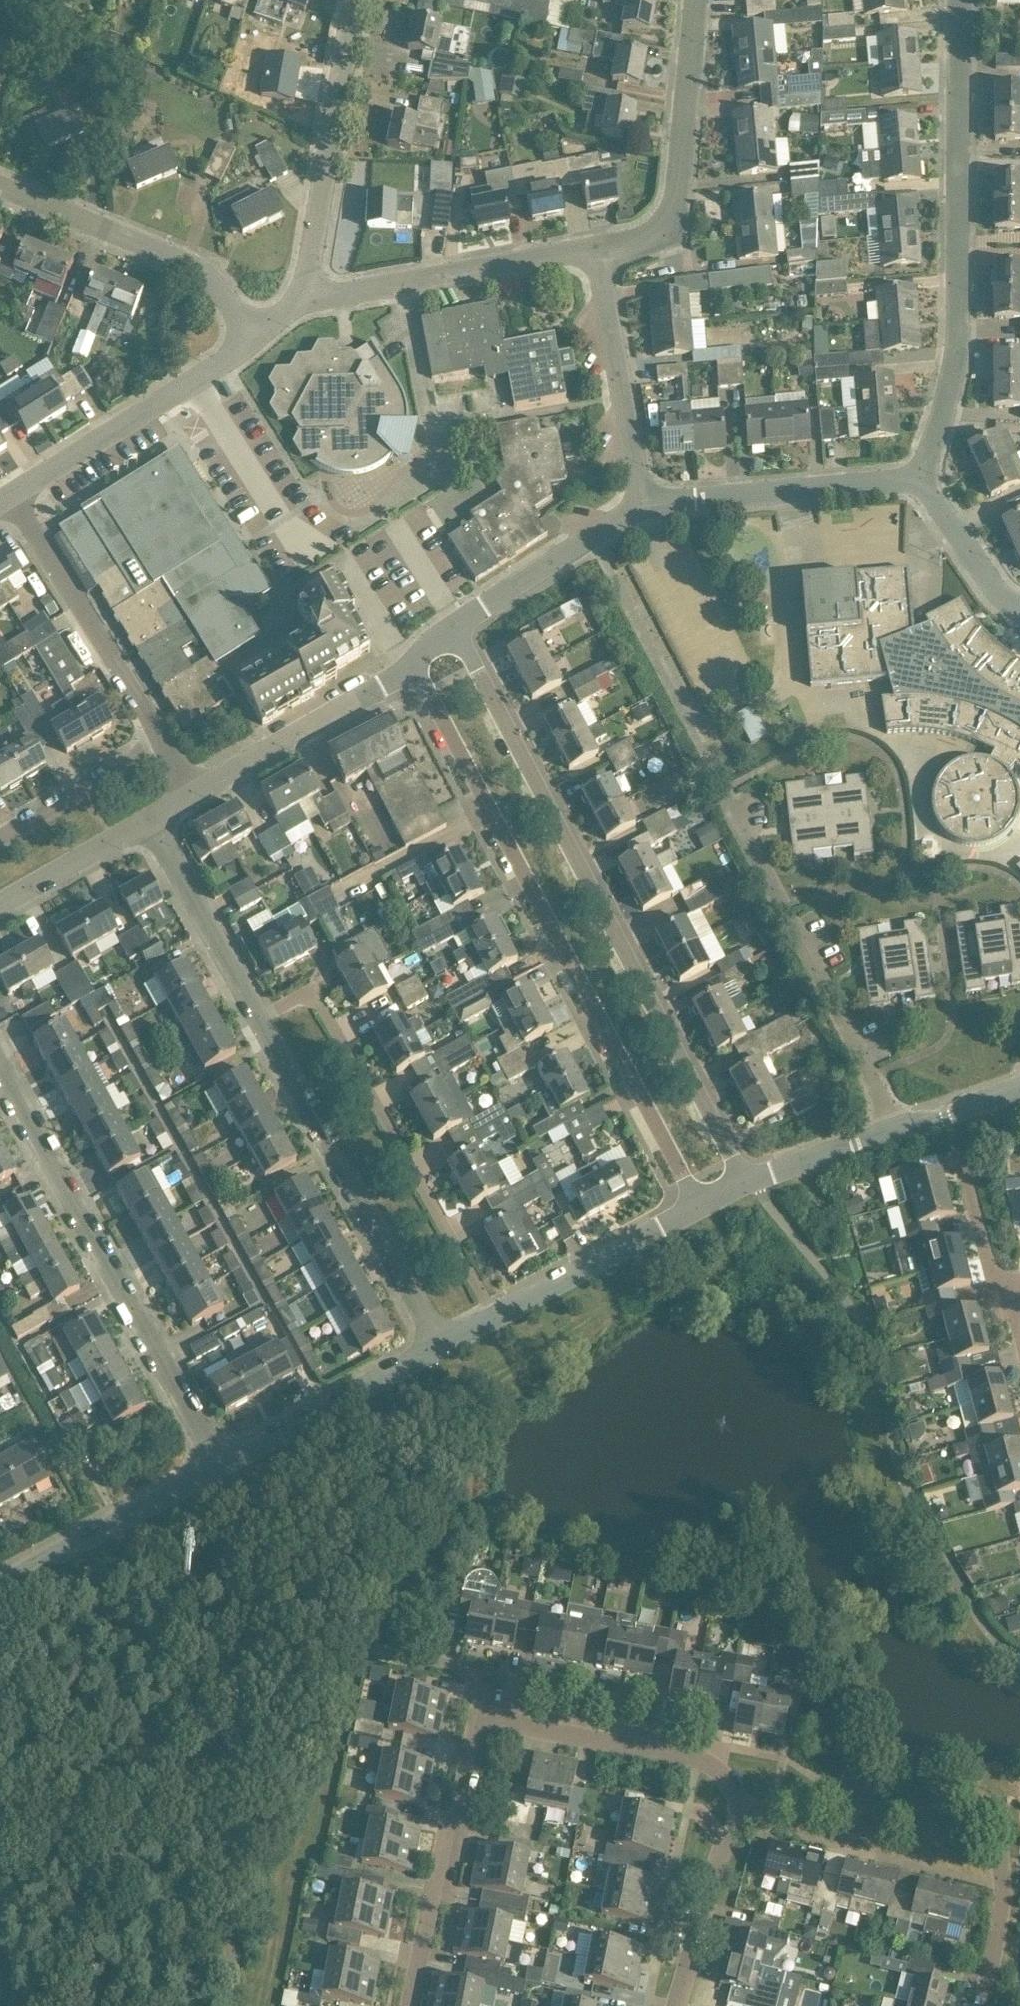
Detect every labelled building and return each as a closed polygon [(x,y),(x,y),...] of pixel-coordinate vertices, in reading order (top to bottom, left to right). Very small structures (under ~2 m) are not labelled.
[(222,5),(233,9),(230,19),(243,23),(250,0),(223,0),(222,5)] [(309,0),(259,0),(254,17),(283,26),(289,6),(305,11),(309,0)] [(428,3),(545,28),(551,0),(418,0),(418,1),(428,3)] [(623,28),(650,33),(656,1),(649,0),(603,0),(602,4),(626,9),(623,28)] [(766,0),(746,2),(747,16),(776,13),(775,0),(769,0),(766,0)] [(808,10),(821,9),(820,0),(807,0),(808,10)] [(864,15),(902,11),(901,0),(863,0),(864,15)] [(66,27),(72,9),(49,1),(43,19),(66,27)] [(823,24),(821,9),(808,10),(791,12),(793,27),(823,24)] [(827,17),(828,30),(854,28),(853,15),(827,17)] [(441,26),(441,25),(414,19),(408,50),(423,53),(422,61),(432,63),(428,81),(430,81),(443,81),(466,81),(470,62),(448,57),(455,29),(441,26)] [(774,57),(771,26),(734,29),(737,60),(747,59),(774,57)] [(72,34),(56,28),(52,37),(67,44),(72,34)] [(513,31),(500,28),(497,42),(510,45),(513,31)] [(855,40),(854,28),(828,30),(822,30),(823,43),(855,40)] [(918,63),(915,34),(878,37),(878,39),(866,40),(869,69),(881,68),(881,67),(908,64),(918,63)] [(640,87),(645,56),(619,51),(621,40),(596,35),(592,59),(616,63),(613,82),(640,87)] [(567,54),(583,57),(584,47),(569,44),(567,54)] [(801,97),(821,95),(823,52),(811,52),(812,60),(808,64),(809,78),(791,80),(784,80),(786,98),(801,97)] [(267,55),(260,97),(295,103),(302,61),(267,55)] [(1016,69),(1019,69),(1019,56),(996,56),(996,69),(1016,69)] [(740,90),(776,86),(776,78),(774,57),(747,59),(737,60),(740,90)] [(918,63),(908,64),(881,67),(881,68),(883,97),(920,94),(918,63)] [(561,69),(560,77),(582,80),(583,72),(561,69)] [(499,96),(519,100),(522,81),(502,77),(499,96)] [(440,96),(443,81),(430,81),(427,94),(440,96)] [(473,85),(475,98),(493,95),(491,83),(473,85)] [(996,114),(1019,114),(1019,87),(996,86),(996,114)] [(606,118),(603,136),(629,141),(635,110),(609,105),(612,93),(587,88),(582,113),(606,118)] [(821,108),(821,102),(821,95),(801,97),(786,98),(787,111),(821,108)] [(434,150),(437,134),(443,104),(421,99),(417,120),(394,116),(387,146),(410,151),(412,145),(434,150)] [(821,108),(820,115),(847,113),(846,100),(821,102),(821,108)] [(46,112),(25,121),(36,149),(44,146),(46,150),(47,149),(84,132),(96,127),(87,106),(51,122),(46,112)] [(513,110),(503,111),(504,120),(514,119),(513,110)] [(734,115),(736,144),(746,143),(773,141),(771,112),(734,115)] [(847,126),(847,113),(820,115),(820,127),(847,126)] [(1005,141),(1019,141),(1019,114),(996,114),(995,139),(995,141),(1005,141)] [(816,136),(819,118),(802,116),(799,134),(816,136)] [(917,149),(915,119),(878,122),(878,126),(862,127),(864,154),(881,152),(907,150),(917,149)] [(256,148),(273,181),(287,173),(270,141),(256,148)] [(736,144),(739,175),(776,172),(773,141),(746,143),(736,144)] [(220,142),(213,157),(204,175),(220,183),(236,150),(220,142)] [(454,144),(445,142),(443,156),(452,157),(454,144)] [(541,147),(544,163),(559,160),(556,144),(541,147)] [(917,149),(907,150),(881,152),(882,164),(869,166),(870,181),(883,180),(883,182),(920,179),(917,149)] [(127,158),(117,162),(128,188),(136,185),(137,189),(139,188),(138,188),(176,172),(177,172),(168,151),(131,167),(127,158)] [(461,154),(462,161),(477,160),(476,152),(461,154)] [(564,161),(569,186),(581,184),(587,210),(618,203),(613,176),(612,176),(610,164),(600,166),(598,155),(564,161)] [(840,161),(836,159),(826,156),(822,168),(832,172),(836,173),(840,161)] [(459,161),(460,172),(478,170),(477,160),(462,161),(459,161)] [(558,188),(569,186),(564,161),(542,166),(545,180),(514,187),(516,198),(527,196),(532,221),(563,214),(558,188)] [(790,182),(818,179),(819,179),(820,164),(789,167),(790,182)] [(431,194),(437,195),(437,193),(452,195),(452,166),(431,166),(431,194)] [(473,207),(478,232),(509,225),(506,210),(518,208),(516,198),(514,187),(510,170),(486,175),(492,203),(473,207)] [(995,202),(1019,203),(1019,176),(995,175),(995,202)] [(818,179),(790,182),(792,198),(818,195),(819,184),(819,179),(818,179)] [(818,195),(818,200),(848,198),(847,182),(819,184),(818,195)] [(271,193),(254,202),(249,192),(220,207),(233,234),(241,230),(242,234),(244,233),(243,233),(280,214),(280,215),(281,214),(271,193)] [(452,195),(437,193),(437,195),(432,228),(448,230),(453,195),(452,195)] [(736,229),(746,228),(783,225),(781,207),(771,208),(770,196),(734,200),(736,229)] [(848,198),(818,200),(818,216),(867,212),(871,211),(870,196),(848,198)] [(395,200),(395,198),(369,197),(368,212),(366,212),(365,222),(367,222),(367,227),(411,229),(412,201),(395,200)] [(995,202),(995,228),(995,230),(1019,230),(1019,203),(995,202)] [(914,204),(892,206),(877,206),(880,237),(907,234),(917,233),(914,204)] [(818,222),(805,223),(797,224),(799,252),(817,249),(818,222)] [(783,225),(746,228),(736,229),(739,260),(775,256),(773,227),(783,226),(783,225)] [(880,237),(882,267),(920,264),(917,233),(907,234),(880,237)] [(22,252),(21,253),(10,249),(0,272),(0,277),(9,281),(14,270),(16,271),(17,269),(29,274),(28,276),(38,280),(33,293),(34,293),(46,262),(50,253),(25,243),(22,252)] [(10,249),(0,245),(0,272),(10,249)] [(788,266),(816,262),(817,249),(799,252),(786,254),(788,266)] [(50,253),(46,262),(34,293),(57,303),(73,262),(50,253)] [(816,283),(845,281),(844,263),(816,265),(816,283)] [(1019,292),(1019,264),(995,264),(995,292),(1005,292),(1019,292)] [(740,293),(771,288),(768,268),(708,276),(675,281),(676,294),(687,293),(689,292),(699,291),(699,294),(739,290),(740,293)] [(96,272),(92,281),(84,299),(87,300),(88,299),(99,303),(87,334),(96,338),(115,291),(119,281),(96,272)] [(119,281),(115,291),(96,338),(106,342),(118,313),(119,311),(131,316),(130,318),(132,319),(144,291),(119,281)] [(845,282),(815,285),(814,298),(847,295),(845,282)] [(867,305),(869,323),(916,319),(914,288),(877,292),(878,304),(867,305)] [(650,296),(652,326),(662,325),(691,322),(689,292),(687,293),(676,294),(650,296)] [(994,317),(994,319),(1019,319),(1019,292),(1005,292),(995,292),(995,317),(994,317)] [(22,321),(27,308),(17,304),(12,317),(22,321)] [(52,344),(66,311),(49,304),(35,337),(52,344)] [(496,305),(421,319),(432,379),(485,369),(484,362),(504,358),(504,357),(505,357),(502,344),(503,344),(496,305)] [(35,312),(27,308),(22,321),(29,325),(35,312)] [(803,319),(802,331),(812,332),(812,319),(803,319)] [(916,319),(869,323),(872,351),(882,350),(882,352),(919,349),(916,319)] [(691,322),(662,325),(652,326),(655,356),(694,353),(691,322)] [(503,344),(502,344),(505,357),(504,357),(504,358),(505,358),(506,363),(506,364),(514,407),(529,404),(528,401),(534,400),(535,403),(566,398),(561,373),(575,370),(572,351),(554,355),(553,349),(556,348),(554,335),(503,344)] [(316,463),(321,466),(326,469),(330,470),(333,472),(337,473),(341,473),(347,474),(351,474),(357,474),(362,473),(366,472),(372,470),(377,467),(382,464),(385,462),(390,458),(394,454),(398,458),(411,435),(405,433),(406,429),(407,426),(407,422),(407,418),(407,414),(407,410),(406,405),(405,401),(404,398),(402,394),(401,391),(399,387),(371,343),(370,343),(370,344),(355,353),(340,354),(333,342),(318,343),(311,355),(297,356),(290,368),(276,369),(269,382),(276,395),(270,407),(278,420),(292,420),(299,431),(293,444),(301,457),(316,456),(317,462),(316,463)] [(716,363),(729,361),(742,360),(741,349),(715,351),(716,363)] [(1019,380),(1019,353),(995,353),(995,380),(1005,380),(1019,380)] [(799,377),(813,375),(810,354),(800,355),(801,363),(797,364),(799,377)] [(15,355),(7,361),(15,373),(23,368),(15,355)] [(815,369),(848,367),(847,355),(814,358),(815,369)] [(742,360),(729,361),(731,388),(745,386),(742,360)] [(15,373),(7,361),(0,365),(0,366),(7,378),(15,373)] [(731,388),(729,361),(716,363),(719,389),(731,388)] [(657,381),(677,379),(688,378),(687,366),(656,368),(657,381)] [(71,374),(83,393),(93,387),(81,367),(71,374)] [(849,380),(848,367),(815,369),(816,383),(849,380)] [(25,390),(41,414),(46,423),(66,410),(62,404),(72,397),(73,399),(83,393),(71,374),(61,380),(55,371),(25,390)] [(0,385),(0,402),(24,387),(17,375),(0,385)] [(856,379),(858,409),(895,406),(892,376),(856,379)] [(677,381),(679,407),(689,406),(686,380),(677,381)] [(994,408),(1019,408),(1019,380),(1005,380),(995,380),(994,406),(994,408)] [(27,435),(46,423),(41,414),(25,390),(0,406),(0,414),(9,429),(19,423),(27,435)] [(721,412),(718,412),(717,401),(694,403),(694,406),(690,407),(695,452),(725,449),(721,412)] [(776,406),(778,434),(779,444),(809,441),(805,403),(776,406)] [(745,409),(749,447),(779,444),(778,434),(776,406),(745,409)] [(895,406),(858,409),(861,439),(898,436),(895,406)] [(695,452),(690,407),(691,415),(661,418),(664,454),(695,452)] [(819,413),(820,422),(821,442),(836,441),(833,412),(819,413)] [(9,429),(0,414),(0,435),(9,429)] [(517,424),(512,425),(509,426),(509,425),(496,428),(504,473),(505,473),(511,481),(510,482),(508,484),(507,486),(507,487),(507,489),(507,491),(508,493),(508,495),(504,497),(502,494),(470,515),(483,534),(479,536),(499,567),(509,560),(508,557),(512,555),(513,557),(547,536),(531,512),(552,498),(549,482),(566,479),(557,430),(540,433),(538,420),(522,423),(517,424)] [(969,448),(980,472),(1016,456),(1007,436),(1001,434),(996,437),(995,435),(969,448)] [(1000,493),(1019,484),(1019,464),(1016,456),(980,472),(991,496),(990,496),(991,497),(1000,493)] [(162,580),(179,607),(210,656),(213,662),(217,659),(216,659),(220,656),(221,657),(255,636),(238,609),(265,592),(250,568),(253,566),(251,563),(249,565),(245,560),(243,562),(226,535),(228,533),(184,462),(169,459),(101,502),(102,503),(85,514),(84,512),(59,528),(63,535),(63,534),(71,546),(70,547),(74,552),(79,560),(88,574),(93,582),(93,583),(96,588),(100,586),(105,595),(102,597),(105,602),(105,601),(110,608),(109,608),(111,612),(162,580)] [(1003,522),(1014,547),(1019,544),(1019,514),(1003,522)] [(462,529),(448,539),(475,582),(499,567),(479,536),(483,534),(470,515),(474,522),(466,527),(462,530),(462,529)] [(20,574),(6,551),(0,554),(0,589),(9,605),(20,598),(15,591),(26,584),(20,574)] [(322,679),(370,651),(341,603),(347,599),(340,586),(343,584),(342,583),(333,567),(333,566),(295,587),(296,588),(272,601),(282,618),(261,630),(270,647),(256,656),(231,670),(263,726),(314,696),(312,693),(325,685),(322,679)] [(961,600),(925,619),(930,629),(914,635),(908,570),(801,580),(811,687),(890,679),(894,697),(881,699),(886,734),(892,733),(898,732),(903,732),(909,732),(915,732),(921,732),(927,732),(933,733),(944,735),(956,737),(961,739),(967,741),(973,743),(978,745),(983,747),(989,750),(994,752),(989,761),(985,760),(982,759),(977,759),(972,759),(969,759),(966,760),(963,761),(959,762),(955,764),(952,766),(950,767),(947,769),(945,771),(943,774),(941,776),(938,780),(936,784),(935,786),(933,791),(932,795),(932,798),(932,801),(932,806),(932,811),(933,815),(935,819),(936,822),(938,826),(940,829),(942,831),(945,835),(947,837),(951,839),(954,841),(958,843),(961,844),(965,846),(970,846),(973,847),(977,847),(980,847),(983,846),(988,845),(992,844),(996,842),(999,840),(1003,838),(1006,835),(1008,833),(1010,830),(1012,828),(1015,824),(1016,821),(1017,818),(1019,814),(1019,809),(1019,806),(1019,802),(1019,800),(1019,797),(1019,793),(1018,790),(1016,785),(1014,781),(1012,777),(1009,774),(1015,767),(1019,770),(1019,771),(1019,663),(1018,662),(1013,658),(1009,655),(1004,652),(1000,648),(996,644),(992,641),(988,637),(984,632),(980,628),(977,624),(973,619),(970,614),(967,610),(964,605),(961,600)] [(119,625),(135,650),(168,630),(158,614),(175,604),(177,608),(179,607),(162,580),(111,612),(115,618),(117,617),(121,624),(119,625)] [(9,605),(0,589),(0,611),(9,605)] [(58,613),(49,597),(41,602),(50,617),(58,613)] [(209,657),(210,656),(179,607),(177,608),(185,620),(168,631),(168,630),(135,650),(139,656),(141,655),(145,662),(143,663),(159,688),(192,668),(182,652),(199,641),(209,657)] [(565,622),(559,610),(537,622),(543,633),(565,622)] [(56,634),(50,623),(28,636),(35,648),(56,634)] [(85,734),(89,740),(92,739),(93,741),(104,734),(103,732),(112,727),(97,702),(84,710),(75,695),(70,687),(84,679),(56,634),(35,648),(66,700),(85,734)] [(2,669),(15,660),(0,637),(0,666),(2,669)] [(519,676),(528,671),(548,660),(537,638),(508,653),(519,676)] [(206,690),(224,679),(213,662),(210,656),(209,657),(209,658),(193,668),(192,668),(159,688),(163,694),(165,693),(169,700),(167,701),(177,717),(178,717),(184,728),(194,721),(194,722),(200,718),(200,719),(204,717),(204,716),(217,707),(206,690)] [(548,660),(528,671),(519,676),(532,700),(561,684),(571,678),(560,657),(550,663),(548,660)] [(574,692),(596,681),(607,675),(601,665),(568,682),(574,692)] [(596,681),(574,692),(580,704),(602,692),(596,681)] [(24,707),(40,734),(52,727),(32,693),(21,700),(25,706),(24,707)] [(24,707),(25,706),(21,700),(13,704),(17,711),(24,707)] [(87,741),(89,740),(85,734),(66,700),(51,709),(60,725),(52,729),(66,754),(76,748),(77,750),(88,743),(87,741)] [(651,717),(645,705),(632,712),(638,723),(651,717)] [(40,734),(24,707),(17,711),(13,713),(29,740),(40,734)] [(585,731),(574,709),(561,715),(560,714),(557,715),(558,717),(544,724),(556,746),(585,731)] [(750,742),(767,734),(758,715),(741,723),(750,742)] [(446,827),(389,719),(328,751),(345,784),(376,767),(402,816),(391,821),(406,848),(446,827)] [(598,755),(592,744),(606,737),(600,725),(586,732),(585,731),(556,746),(569,770),(598,755)] [(27,780),(38,774),(37,771),(46,766),(31,742),(18,749),(6,728),(0,732),(0,742),(18,771),(23,780),(25,778),(27,780)] [(605,753),(611,763),(633,751),(627,741),(605,753)] [(0,793),(10,787),(11,790),(22,783),(21,781),(23,780),(18,771),(0,742),(0,792),(0,793)] [(652,757),(646,747),(637,752),(642,762),(652,757)] [(633,751),(611,763),(617,774),(639,763),(633,751)] [(309,799),(326,828),(329,826),(334,834),(342,830),(353,824),(336,794),(323,801),(303,766),(281,778),(297,806),(309,799)] [(846,787),(826,789),(829,820),(869,815),(865,776),(845,779),(846,787)] [(268,832),(281,854),(314,835),(297,806),(281,778),(261,790),(277,818),(275,819),(279,826),(268,832)] [(623,802),(611,779),(582,794),(594,817),(623,802)] [(805,783),(804,783),(785,786),(789,824),(829,820),(826,789),(806,792),(805,783)] [(606,841),(615,836),(635,825),(623,802),(594,817),(606,841)] [(236,805),(215,817),(220,826),(231,845),(252,833),(236,805)] [(647,833),(680,816),(676,808),(666,813),(665,811),(642,823),(647,833)] [(829,820),(833,850),(853,847),(854,856),(874,853),(869,815),(829,820)] [(682,819),(680,816),(647,833),(654,846),(677,834),(674,828),(687,821),(685,817),(682,819)] [(215,817),(194,829),(203,843),(193,849),(200,862),(220,851),(229,865),(239,859),(231,845),(220,826),(215,817)] [(813,852),(833,850),(829,820),(789,824),(794,863),(814,861),(813,852)] [(720,841),(711,825),(696,833),(704,849),(720,841)] [(258,838),(271,860),(281,854),(268,832),(258,838)] [(385,858),(379,847),(370,852),(376,862),(385,858)] [(654,861),(648,850),(619,865),(631,887),(677,863),(671,852),(654,861)] [(431,866),(438,879),(425,885),(430,893),(461,877),(470,872),(459,851),(431,866)] [(403,881),(426,868),(421,858),(397,871),(403,881)] [(672,896),(660,873),(677,864),(677,863),(631,887),(643,911),(672,896)] [(305,895),(321,886),(311,869),(295,878),(305,895)] [(453,910),(482,894),(470,872),(461,877),(430,893),(435,904),(447,898),(453,910)] [(135,921),(136,920),(140,927),(129,933),(146,963),(145,963),(147,965),(164,955),(156,941),(150,944),(143,932),(158,924),(151,912),(163,905),(148,879),(120,895),(135,921)] [(256,889),(250,879),(229,891),(234,901),(256,889)] [(679,894),(684,904),(707,893),(701,882),(679,894)] [(308,900),(312,909),(334,898),(328,888),(307,900),(308,900)] [(262,900),(256,889),(234,901),(241,912),(256,903),(262,900)] [(707,893),(684,904),(691,916),(713,904),(707,893)] [(334,898),(312,909),(319,921),(340,910),(334,898)] [(319,921),(312,909),(308,900),(299,905),(307,919),(310,925),(319,921)] [(79,918),(94,946),(117,933),(101,906),(79,918)] [(1001,909),(1000,909),(1001,917),(986,920),(992,950),(1019,946),(1019,910),(1019,906),(1001,909)] [(274,923),(268,911),(247,923),(275,974),(296,962),(291,953),(280,934),(280,933),(274,923)] [(451,925),(447,916),(454,912),(454,911),(442,917),(411,934),(416,943),(451,925)] [(954,916),(960,955),(992,950),(986,920),(975,921),(974,913),(954,916)] [(72,958),(84,952),(90,964),(100,958),(94,946),(79,918),(57,931),(72,958)] [(466,934),(472,945),(460,952),(453,955),(458,965),(466,962),(465,960),(505,939),(501,931),(505,928),(500,918),(496,921),(495,919),(466,934)] [(696,943),(684,920),(656,935),(668,958),(696,943)] [(929,960),(925,935),(923,921),(903,924),(905,932),(891,934),(896,966),(929,960)] [(317,950),(301,922),(280,933),(280,934),(291,953),(296,962),(317,950)] [(454,939),(453,937),(457,935),(451,925),(416,943),(419,948),(423,955),(438,947),(454,939)] [(896,966),(891,934),(879,936),(877,928),(857,931),(864,972),(896,966)] [(146,963),(129,933),(118,940),(130,961),(140,954),(145,963),(146,963)] [(471,971),(482,965),(489,977),(517,962),(505,939),(465,960),(466,962),(471,971)] [(15,955),(30,983),(53,969),(38,942),(15,955)] [(680,982),(689,977),(709,967),(696,943),(668,958),(680,982)] [(1011,986),(1019,985),(1019,946),(992,950),(997,980),(1010,978),(1011,986)] [(375,969),(364,949),(336,965),(347,984),(355,980),(375,969)] [(985,990),(985,989),(984,982),(997,980),(992,950),(960,955),(966,993),(985,990)] [(716,965),(721,975),(744,963),(738,953),(716,965)] [(30,983),(15,955),(0,964),(0,979),(9,995),(30,983)] [(744,963),(750,975),(755,972),(749,960),(744,963)] [(914,993),(915,1001),(935,998),(929,960),(896,966),(901,995),(914,993)] [(78,963),(66,970),(83,1000),(89,996),(95,993),(78,963)] [(155,980),(167,1003),(198,986),(186,963),(155,980)] [(744,963),(721,975),(728,987),(750,975),(744,963)] [(355,980),(347,984),(359,1007),(387,991),(387,990),(394,986),(383,966),(376,970),(375,969),(355,980)] [(869,1008),(873,1008),(889,1005),(888,997),(901,995),(896,966),(864,972),(869,1008)] [(71,1006),(83,1000),(66,970),(55,976),(71,1006)] [(400,999),(422,987),(416,978),(395,989),(400,999)] [(477,982),(445,998),(452,1011),(488,992),(482,980),(477,983),(477,982)] [(109,986),(95,993),(89,996),(94,1007),(98,1012),(109,1006),(118,1022),(126,1017),(109,986)] [(167,1003),(180,1025),(211,1008),(198,986),(167,1003)] [(422,987),(400,999),(407,1011),(428,999),(422,987)] [(444,996),(439,987),(430,992),(432,996),(439,999),(444,996)] [(496,1021),(500,1028),(541,1007),(530,987),(502,1002),(509,1015),(496,1021)] [(728,1003),(722,991),(709,998),(708,996),(705,998),(706,999),(693,1006),(704,1028),(747,1006),(742,996),(728,1003)] [(488,992),(452,1011),(458,1022),(494,1004),(488,992)] [(56,1014),(49,1003),(22,1018),(29,1030),(49,1018),(56,1014)] [(746,1037),(734,1015),(748,1008),(747,1006),(704,1028),(717,1052),(730,1046),(731,1047),(733,1046),(733,1044),(746,1037)] [(98,1012),(94,1007),(85,1012),(94,1028),(104,1023),(98,1012)] [(502,1071),(530,1056),(525,1044),(553,1030),(541,1007),(500,1028),(505,1038),(499,1041),(507,1057),(498,1062),(498,1063),(502,1071)] [(192,1048),(223,1030),(211,1008),(180,1025),(192,1048)] [(47,1064),(55,1059),(78,1047),(77,1045),(90,1038),(78,1016),(34,1041),(47,1064)] [(418,1018),(406,1025),(401,1016),(373,1032),(384,1051),(393,1047),(413,1038),(425,1031),(418,1018)] [(759,1045),(794,1027),(788,1016),(753,1034),(759,1045)] [(121,1029),(130,1045),(139,1040),(130,1024),(121,1029)] [(769,1055),(800,1039),(794,1027),(759,1045),(765,1058),(770,1055),(769,1055)] [(117,1045),(108,1030),(98,1035),(107,1051),(117,1045)] [(192,1048),(205,1071),(236,1053),(223,1030),(192,1048)] [(397,1074),(414,1064),(420,1075),(438,1066),(472,1047),(467,1037),(435,1054),(433,1055),(429,1049),(421,1047),(419,1048),(413,1038),(393,1047),(384,1051),(397,1074)] [(152,1063),(142,1046),(133,1051),(143,1068),(152,1063)] [(47,1064),(59,1086),(68,1081),(90,1069),(78,1047),(55,1059),(47,1064)] [(472,1047),(438,1066),(445,1079),(410,1098),(421,1118),(430,1114),(462,1096),(450,1075),(479,1059),(472,1047)] [(111,1058),(120,1073),(129,1068),(120,1052),(111,1058)] [(537,1069),(548,1090),(568,1079),(577,1075),(566,1054),(537,1069)] [(529,1072),(523,1060),(531,1056),(530,1056),(502,1071),(503,1071),(509,1083),(529,1072)] [(730,1077),(741,1099),(750,1094),(771,1083),(759,1061),(730,1077)] [(496,1074),(503,1071),(502,1071),(498,1063),(492,1066),(496,1074)] [(146,1074),(155,1090),(164,1085),(155,1068),(146,1074)] [(59,1086),(71,1109),(80,1104),(103,1091),(90,1069),(68,1081),(59,1086)] [(217,1117),(227,1111),(259,1094),(246,1071),(214,1088),(205,1094),(217,1117)] [(141,1090),(132,1075),(123,1080),(132,1095),(141,1090)] [(548,1090),(560,1112),(579,1102),(589,1097),(577,1075),(568,1079),(548,1090)] [(750,1094),(741,1099),(754,1123),(789,1104),(796,1117),(819,1105),(813,1094),(796,1102),(783,1078),(782,1079),(782,1078),(771,1083),(750,1094)] [(828,1099),(842,1092),(835,1080),(822,1087),(828,1099)] [(71,1109),(84,1131),(93,1126),(115,1113),(103,1091),(80,1104),(71,1109)] [(227,1111),(240,1133),(271,1116),(259,1094),(227,1111)] [(430,1114),(421,1118),(434,1141),(448,1133),(470,1120),(476,1132),(508,1114),(503,1105),(475,1120),(462,1096),(430,1114)] [(136,1102),(145,1117),(154,1112),(145,1097),(136,1102)] [(177,1130),(186,1125),(173,1102),(164,1108),(177,1130)] [(84,1131),(96,1153),(105,1148),(128,1136),(115,1114),(115,1113),(93,1126),(84,1131)] [(564,1125),(570,1136),(583,1130),(591,1125),(585,1113),(564,1125)] [(483,1144),(499,1135),(515,1126),(513,1123),(508,1114),(476,1132),(483,1144)] [(271,1116),(240,1133),(252,1156),(283,1138),(271,1116)] [(558,1127),(553,1118),(550,1120),(531,1130),(536,1140),(547,1133),(558,1127)] [(166,1135),(158,1120),(149,1125),(158,1140),(166,1135)] [(582,1160),(595,1153),(589,1141),(583,1130),(570,1136),(582,1160)] [(181,1137),(190,1153),(199,1148),(190,1132),(181,1137)] [(128,1136),(105,1148),(96,1153),(109,1176),(140,1159),(128,1136)] [(252,1156),(265,1179),(296,1161),(283,1138),(252,1156)] [(15,1174),(2,1150),(0,1151),(0,1182),(15,1174)] [(480,1159),(475,1150),(461,1157),(447,1165),(458,1185),(467,1180),(497,1164),(491,1153),(480,1159)] [(193,1160),(203,1176),(212,1171),(202,1154),(193,1160)] [(569,1207),(578,1223),(607,1207),(603,1198),(587,1168),(577,1173),(573,1166),(555,1176),(544,1156),(533,1162),(539,1172),(544,1182),(550,1194),(561,1187),(565,1194),(563,1195),(569,1207)] [(597,1162),(587,1168),(603,1198),(607,1207),(629,1196),(624,1187),(639,1179),(628,1159),(602,1173),(597,1162)] [(191,1180),(182,1164),(173,1169),(182,1185),(191,1180)] [(458,1185),(471,1208),(499,1192),(499,1194),(507,1189),(512,1199),(544,1182),(539,1172),(523,1181),(511,1187),(498,1166),(497,1164),(467,1180),(458,1185)] [(893,1184),(898,1207),(912,1203),(946,1195),(940,1172),(921,1177),(918,1166),(890,1173),(893,1184)] [(161,1196),(148,1173),(117,1190),(130,1213),(139,1208),(161,1196)] [(206,1182),(223,1212),(232,1207),(214,1177),(206,1182)] [(274,1196),(287,1219),(319,1202),(306,1179),(274,1196)] [(1015,1190),(1019,1190),(1019,1180),(1005,1182),(1006,1191),(1015,1190)] [(550,1194),(544,1182),(512,1199),(519,1211),(512,1215),(513,1217),(485,1232),(496,1252),(505,1247),(535,1230),(523,1209),(550,1194)] [(186,1192),(194,1207),(203,1202),(195,1187),(186,1192)] [(169,1192),(161,1196),(139,1208),(130,1213),(142,1236),(151,1231),(174,1218),(168,1209),(176,1205),(169,1192)] [(912,1203),(898,1207),(907,1243),(937,1235),(933,1222),(952,1217),(946,1195),(912,1203)] [(30,1199),(5,1213),(6,1214),(0,1217),(0,1245),(33,1227),(42,1222),(30,1199)] [(844,1205),(843,1205),(849,1219),(850,1219),(861,1214),(856,1200),(844,1205)] [(287,1219),(300,1242),(331,1224),(319,1202),(287,1219)] [(208,1209),(198,1214),(206,1229),(216,1224),(208,1209)] [(247,1234),(232,1209),(224,1213),(238,1239),(247,1234)] [(553,1222),(559,1232),(565,1243),(574,1238),(563,1217),(553,1222)] [(151,1231),(142,1236),(155,1258),(163,1253),(186,1241),(174,1218),(151,1231)] [(42,1222),(33,1227),(0,1245),(6,1256),(12,1267),(46,1249),(54,1244),(42,1222)] [(300,1242),(312,1264),(344,1246),(331,1224),(300,1242)] [(536,1232),(535,1230),(505,1247),(496,1252),(508,1274),(548,1252),(536,1232)] [(228,1247),(220,1231),(210,1236),(219,1252),(228,1247)] [(916,1277),(964,1264),(958,1240),(939,1245),(937,1235),(907,1243),(910,1252),(916,1277)] [(251,1262),(259,1257),(250,1240),(241,1245),(251,1262)] [(163,1253),(155,1258),(167,1280),(176,1275),(198,1263),(186,1241),(163,1253)] [(58,1271),(67,1266),(54,1244),(46,1249),(12,1267),(19,1280),(24,1289),(58,1271)] [(325,1286),(347,1274),(356,1269),(344,1246),(312,1264),(325,1286)] [(241,1270),(232,1253),(223,1258),(232,1275),(241,1270)] [(272,1279),(262,1262),(254,1267),(263,1284),(272,1279)] [(176,1275),(167,1280),(179,1303),(188,1298),(211,1285),(198,1263),(176,1275)] [(970,1285),(964,1264),(916,1277),(925,1310),(954,1303),(951,1290),(970,1285)] [(49,1291),(55,1303),(65,1298),(80,1290),(67,1266),(58,1271),(24,1289),(31,1301),(49,1291)] [(337,1309),(369,1291),(356,1269),(347,1274),(325,1286),(337,1309)] [(236,1282),(244,1296),(253,1291),(245,1277),(236,1282)] [(192,1326),(224,1308),(211,1285),(188,1298),(179,1303),(192,1326)] [(276,1307),(284,1302),(275,1285),(266,1290),(276,1307)] [(350,1331),(372,1318),(381,1313),(369,1291),(337,1309),(350,1331)] [(873,1301),(874,1302),(876,1309),(879,1320),(880,1320),(890,1317),(884,1297),(873,1301)] [(948,1340),(973,1334),(982,1331),(976,1308),(957,1313),(954,1303),(925,1310),(927,1320),(942,1317),(948,1340)] [(288,1329),(297,1324),(287,1307),(279,1312),(288,1329)] [(247,1328),(263,1319),(258,1310),(242,1319),(247,1328)] [(12,1328),(18,1340),(48,1323),(41,1311),(33,1315),(34,1316),(12,1328)] [(381,1313),(372,1318),(350,1331),(363,1354),(394,1336),(381,1313)] [(64,1335),(76,1358),(108,1341),(95,1318),(64,1335)] [(236,1323),(219,1332),(224,1341),(241,1332),(236,1323)] [(291,1334),(300,1351),(309,1347),(300,1329),(291,1334)] [(943,1378),(972,1370),(969,1358),(988,1353),(982,1331),(973,1334),(948,1340),(950,1350),(937,1353),(939,1365),(943,1378)] [(197,1360),(215,1350),(221,1347),(214,1335),(191,1347),(197,1360)] [(108,1341),(76,1358),(89,1380),(120,1363),(108,1341)] [(42,1367),(52,1361),(42,1345),(33,1350),(42,1367)] [(278,1345),(254,1357),(271,1389),(294,1376),(278,1345)] [(303,1357),(312,1373),(321,1368),(312,1352),(303,1357)] [(232,1370),(249,1401),(271,1389),(254,1357),(232,1370)] [(8,1376),(0,1361),(0,1380),(8,1376)] [(120,1363),(89,1380),(101,1403),(133,1385),(120,1363)] [(55,1390),(64,1383),(56,1369),(47,1374),(55,1390)] [(226,1413),(249,1401),(232,1370),(209,1382),(226,1413)] [(1000,1374),(990,1377),(975,1381),(972,1370),(943,1378),(927,1382),(930,1392),(953,1386),(959,1410),(1006,1397),(1000,1374)] [(920,1384),(909,1387),(911,1394),(922,1391),(920,1384)] [(133,1385),(101,1403),(114,1426),(145,1408),(133,1385)] [(78,1406),(69,1391),(59,1396),(67,1412),(78,1406)] [(15,1406),(22,1402),(18,1395),(10,1399),(9,1396),(0,1401),(0,1405),(4,1412),(15,1406)] [(959,1410),(968,1443),(996,1435),(993,1425),(1012,1420),(1006,1397),(959,1410)] [(906,1421),(918,1418),(913,1400),(901,1403),(906,1421)] [(73,1420),(60,1427),(72,1449),(85,1442),(80,1433),(95,1425),(87,1410),(72,1418),(73,1420)] [(956,1459),(971,1455),(978,1478),(1019,1466),(1019,1450),(1018,1442),(999,1447),(996,1435),(968,1443),(969,1444),(944,1451),(946,1462),(956,1459)] [(2,1457),(23,1494),(49,1479),(29,1442),(2,1457)] [(43,1447),(38,1450),(44,1459),(49,1456),(43,1447)] [(23,1494),(2,1457),(0,1458),(0,1506),(23,1494)] [(978,1478),(987,1510),(1015,1502),(1013,1493),(1019,1491),(1019,1466),(978,1478)] [(947,1518),(948,1513),(946,1509),(942,1507),(937,1508),(934,1512),(934,1517),(938,1521),(943,1521),(947,1518)] [(975,1554),(961,1557),(964,1571),(978,1567),(975,1554)] [(470,1620),(465,1641),(489,1645),(490,1636),(495,1608),(498,1590),(499,1587),(499,1584),(498,1581),(497,1579),(495,1576),(493,1574),(492,1573),(489,1572),(486,1570),(483,1570),(482,1570),(481,1570),(478,1570),(475,1571),(472,1572),(470,1574),(469,1575),(468,1576),(466,1578),(465,1581),(463,1592),(458,1617),(470,1620)] [(678,1589),(661,1586),(658,1599),(675,1602),(678,1589)] [(489,1645),(512,1650),(517,1629),(527,1631),(532,1605),(519,1602),(520,1596),(499,1592),(496,1608),(495,1608),(490,1636),(489,1645)] [(1010,1610),(1004,1596),(987,1603),(993,1618),(1010,1610)] [(560,1649),(565,1621),(547,1618),(548,1608),(532,1605),(527,1631),(538,1633),(534,1654),(558,1659),(560,1649)] [(569,1611),(567,1622),(565,1621),(560,1649),(558,1659),(582,1663),(586,1642),(597,1644),(602,1618),(585,1615),(569,1611)] [(1009,1634),(1012,1633),(1019,1631),(1015,1616),(1005,1620),(1006,1623),(1009,1634)] [(604,1668),(627,1672),(629,1663),(636,1624),(618,1621),(602,1618),(597,1644),(608,1646),(604,1668)] [(629,1663),(627,1672),(651,1677),(655,1655),(666,1657),(670,1631),(654,1628),(636,1624),(629,1663)] [(687,1696),(694,1697),(695,1688),(700,1660),(682,1657),(686,1634),(670,1631),(666,1657),(677,1659),(669,1701),(685,1704),(687,1696)] [(34,1646),(21,1653),(26,1662),(39,1655),(34,1646)] [(694,1697),(718,1702),(722,1680),(733,1683),(737,1657),(720,1653),(718,1664),(700,1660),(695,1688),(694,1697)] [(754,1660),(737,1657),(733,1683),(749,1686),(754,1660)] [(373,1672),(372,1680),(386,1683),(387,1674),(373,1672)] [(447,1696),(433,1693),(397,1686),(393,1707),(439,1717),(441,1705),(445,1705),(447,1696)] [(761,1721),(759,1731),(782,1735),(787,1713),(797,1715),(802,1689),(785,1686),(783,1696),(766,1693),(761,1721)] [(759,1731),(761,1721),(766,1693),(743,1688),(734,1734),(750,1737),(752,1729),(759,1731)] [(439,1717),(393,1707),(389,1729),(439,1739),(441,1729),(436,1729),(439,1717)] [(356,1720),(354,1733),(382,1738),(384,1726),(356,1720)] [(378,1741),(354,1736),(352,1748),(376,1752),(378,1741)] [(383,1753),(379,1775),(425,1784),(428,1772),(432,1773),(434,1763),(383,1753)] [(546,1809),(555,1763),(543,1761),(544,1757),(534,1755),(524,1805),(546,1809)] [(567,1766),(555,1763),(546,1809),(568,1814),(578,1763),(568,1761),(567,1766)] [(379,1775),(375,1797),(425,1806),(427,1797),(423,1796),(425,1784),(379,1775)] [(659,1834),(665,1835),(667,1823),(672,1824),(674,1814),(624,1804),(619,1826),(659,1834)] [(395,1813),(367,1807),(365,1819),(371,1820),(366,1842),(412,1851),(414,1839),(419,1840),(421,1830),(393,1825),(395,1813)] [(607,1846),(605,1856),(630,1863),(632,1851),(665,1857),(667,1848),(662,1847),(665,1835),(659,1834),(619,1826),(615,1848),(607,1846)] [(366,1842),(362,1864),(412,1874),(414,1864),(410,1863),(412,1851),(366,1842)] [(485,1869),(525,1876),(529,1855),(480,1845),(478,1855),(482,1855),(480,1867),(485,1869)] [(773,1845),(770,1854),(764,1878),(790,1884),(795,1861),(798,1851),(773,1845)] [(565,1858),(567,1850),(557,1848),(556,1856),(565,1858)] [(798,1851),(795,1861),(790,1884),(790,1885),(787,1896),(811,1902),(809,1909),(814,1910),(821,1912),(823,1912),(831,1877),(819,1874),(823,1858),(798,1851)] [(330,1854),(327,1867),(350,1872),(353,1860),(330,1854)] [(605,1892),(605,1893),(646,1901),(652,1902),(654,1890),(658,1891),(660,1881),(627,1874),(630,1863),(605,1856),(605,1858),(599,1856),(592,1890),(605,1892)] [(847,1863),(844,1873),(842,1880),(831,1877),(823,1912),(834,1915),(835,1908),(848,1911),(848,1912),(861,1915),(870,1880),(873,1870),(847,1863)] [(501,1907),(526,1912),(529,1898),(521,1897),(525,1876),(485,1869),(480,1867),(477,1880),(473,1879),(471,1888),(503,1895),(501,1907)] [(873,1870),(870,1880),(861,1915),(871,1918),(874,1906),(889,1910),(887,1918),(899,1921),(905,1896),(893,1893),(897,1876),(873,1870)] [(923,1932),(934,1935),(946,1889),(921,1882),(916,1899),(905,1896),(899,1921),(911,1924),(913,1916),(927,1919),(923,1932)] [(339,1906),(385,1915),(387,1903),(392,1904),(394,1894),(343,1884),(339,1906)] [(946,1889),(934,1935),(944,1937),(947,1925),(963,1928),(971,1895),(946,1889)] [(605,1893),(601,1915),(652,1925),(653,1915),(649,1914),(652,1902),(646,1901),(605,1893)] [(360,1947),(363,1934),(385,1938),(387,1928),(383,1927),(385,1915),(339,1906),(335,1927),(330,1926),(327,1940),(338,1943),(352,1945),(360,1947)] [(561,1917),(562,1908),(550,1906),(548,1915),(561,1917)] [(465,1922),(463,1934),(468,1935),(507,1943),(522,1946),(526,1925),(523,1924),(526,1912),(501,1907),(498,1918),(463,1911),(461,1921),(465,1922)] [(822,1913),(819,1925),(827,1926),(829,1915),(822,1913)] [(778,1932),(781,1920),(765,1916),(755,1914),(752,1926),(778,1932)] [(567,1934),(569,1921),(556,1919),(553,1932),(567,1934)] [(306,1921),(304,1931),(312,1933),(314,1923),(306,1921)] [(773,1958),(786,1947),(789,1934),(778,1932),(752,1926),(749,1938),(733,1933),(726,1959),(736,1961),(770,1970),(773,1958)] [(814,1941),(817,1930),(805,1927),(802,1938),(814,1941)] [(500,1968),(501,1964),(519,1968),(523,1946),(522,1946),(507,1943),(468,1935),(463,1934),(460,1946),(456,1945),(454,1955),(490,1962),(488,1974),(499,1976),(499,1975),(500,1968)] [(941,1955),(945,1939),(932,1936),(928,1952),(941,1955)] [(588,1959),(624,1966),(634,1968),(637,1956),(641,1957),(643,1947),(592,1937),(588,1959)] [(350,1956),(352,1945),(338,1943),(337,1953),(350,1956)] [(326,1974),(372,1983),(374,1971),(378,1971),(380,1962),(350,1956),(337,1953),(330,1952),(326,1974)] [(912,1953),(909,1965),(934,1971),(937,1960),(912,1953)] [(634,1968),(624,1966),(588,1959),(579,1957),(575,1979),(634,1991),(636,1981),(632,1980),(634,1968)] [(880,1969),(882,1960),(872,1957),(870,1966),(880,1969)] [(736,1961),(726,1959),(720,1984),(757,1994),(754,2005),(808,2005),(763,1995),(770,1970),(736,1961)] [(932,1983),(934,1971),(909,1965),(906,1976),(902,1974),(895,2001),(917,2005),(943,2005),(948,1987),(932,1983)] [(500,1968),(499,1975),(511,1977),(512,1970),(500,1968)] [(556,1983),(558,1970),(544,1968),(544,1970),(542,1980),(556,1983)] [(827,1970),(823,1973),(824,1978),(827,1982),(832,1981),(835,1977),(835,1972),(831,1969),(827,1970)] [(369,1995),(372,1983),(326,1974),(321,1995),(372,2005),(374,1996),(369,1995)] [(434,1998),(439,1999),(469,2005),(494,2005),(497,1991),(523,1996),(526,1981),(511,1977),(499,1975),(499,1976),(488,1974),(485,1985),(434,1975),(432,1985),(436,1986),(434,1998)] [(434,1998),(432,2005),(469,2005),(439,1999),(434,1998)]
